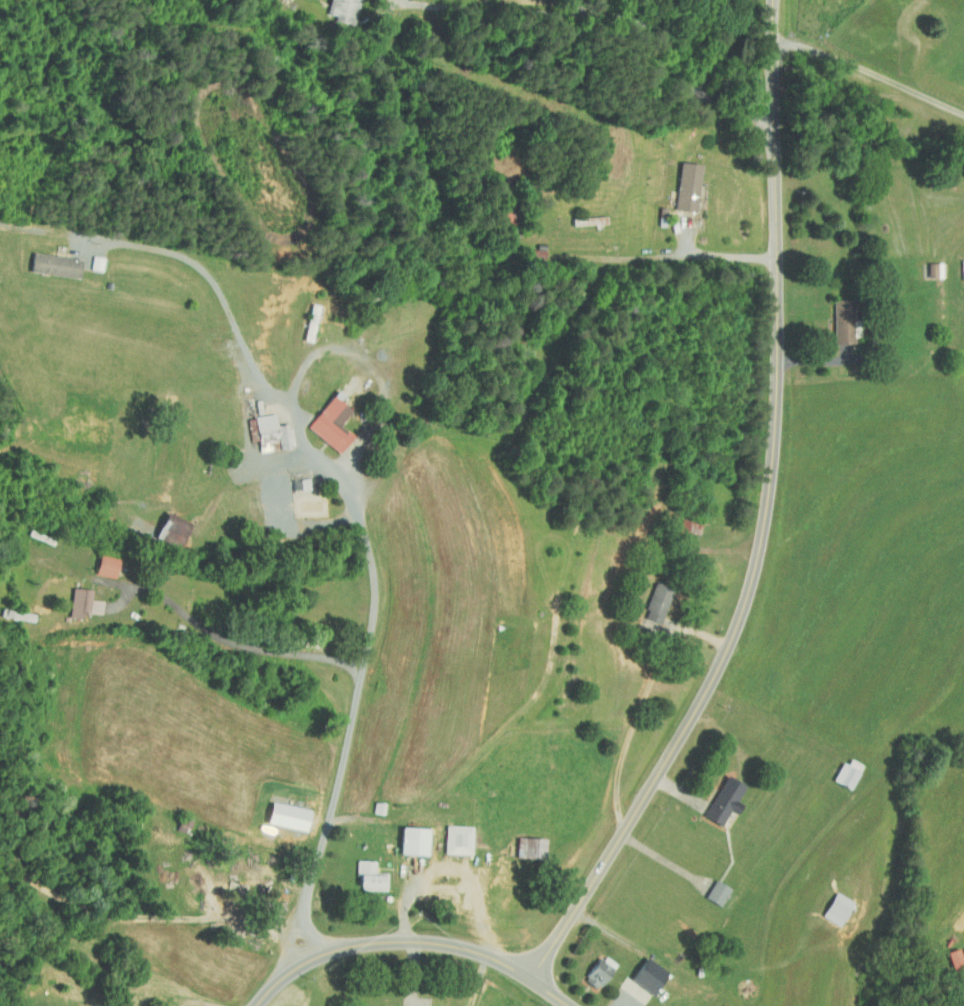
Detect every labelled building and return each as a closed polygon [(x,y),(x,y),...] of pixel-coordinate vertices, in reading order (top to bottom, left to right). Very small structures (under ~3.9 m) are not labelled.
[(326,10),(325,15),(344,19),(348,0),(320,0),(318,8),(326,10)] [(665,203),(685,206),(692,159),(672,156),(665,203)] [(69,273),(72,253),(22,246),(20,266),(69,273)] [(953,274),(963,273),(963,254),(952,254),(953,274)] [(934,257),(918,257),(919,273),(934,272),(934,257)] [(844,338),(845,295),(824,294),(823,338),(844,338)] [(297,422),(330,448),(343,432),(320,414),(333,397),(323,390),(297,422)] [(342,405),(334,398),(320,414),(327,421),(342,405)] [(245,411),(249,446),(284,442),(281,418),(266,419),(265,408),(245,411)] [(145,532),(170,543),(181,517),(156,506),(145,532)] [(105,573),(110,554),(90,549),(86,568),(105,573)] [(633,611),(650,618),(663,584),(646,577),(633,611)] [(83,585),(63,582),(59,611),(77,613),(78,607),(92,609),(94,596),(82,594),(83,585)] [(824,775),(841,784),(851,767),(834,757),(824,775)] [(736,780),(716,770),(694,811),(711,821),(723,800),(724,801),(736,780)] [(257,818),(296,826),(300,805),(261,797),(257,818)] [(435,848),(462,849),(463,821),(436,820),(435,848)] [(390,849),(418,850),(419,823),(391,822),(390,849)] [(507,852),(535,853),(536,833),(508,832),(507,852)] [(348,884),(376,886),(377,867),(365,867),(366,856),(349,855),(348,884)] [(711,901),(721,884),(706,874),(695,892),(711,901)] [(813,913),(832,921),(844,896),(825,887),(813,913)] [(945,971),(957,968),(950,943),(938,947),(945,971)] [(574,974),(587,985),(607,960),(594,949),(574,974)] [(621,974),(643,989),(658,968),(637,953),(621,974)]
